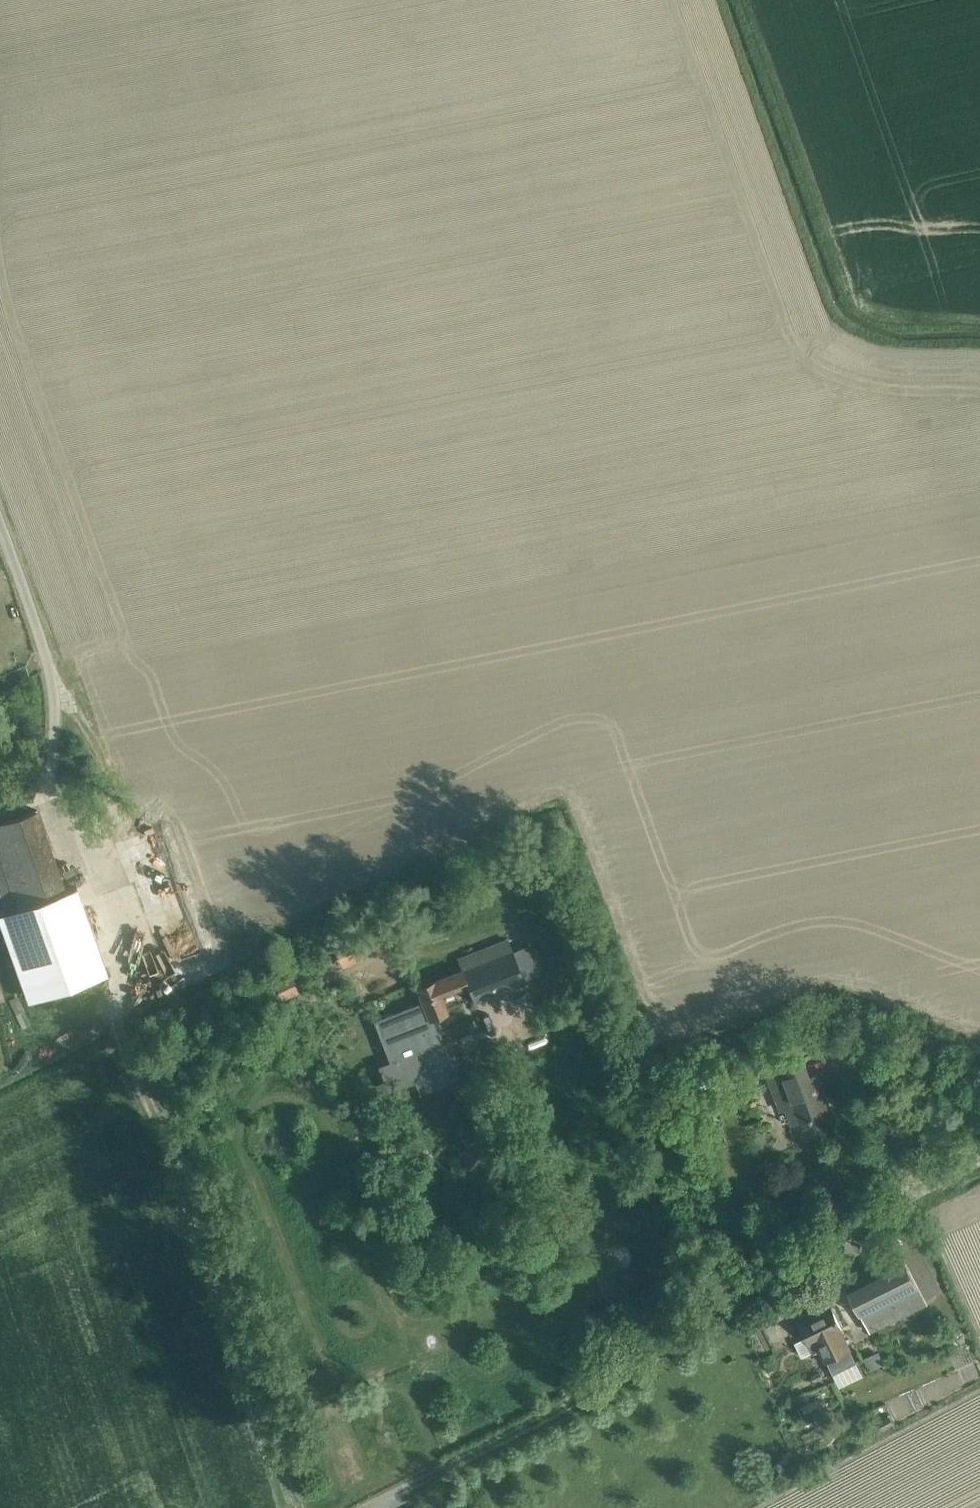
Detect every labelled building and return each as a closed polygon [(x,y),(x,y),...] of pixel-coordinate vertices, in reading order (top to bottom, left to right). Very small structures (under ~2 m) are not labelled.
[(18,908),(66,891),(37,809),(0,822),(0,856),(18,908)] [(106,970),(77,887),(66,891),(18,908),(2,914),(31,997),(106,970)] [(508,940),(458,960),(460,967),(466,981),(474,1002),(525,980),(513,950),(508,940)] [(419,1005),(425,1021),(444,1014),(436,993),(466,981),(458,967),(411,985),(419,1005)] [(415,1005),(373,1022),(388,1060),(375,1065),(383,1086),(421,1071),(427,1087),(448,1079),(433,1042),(424,1046),(421,1037),(427,1034),(415,1005)] [(831,1109),(820,1080),(816,1070),(808,1074),(804,1063),(805,1062),(769,1075),(781,1110),(784,1109),(790,1124),(811,1117),(811,1118),(814,1117),(813,1116),(831,1109)] [(928,1303),(925,1298),(938,1291),(918,1251),(848,1286),(870,1331),(928,1303)] [(807,1336),(795,1342),(802,1356),(813,1351),(814,1352),(820,1349),(826,1360),(827,1360),(833,1373),(856,1362),(845,1339),(838,1342),(833,1332),(840,1329),(841,1328),(831,1308),(800,1323),(807,1336)] [(879,1351),(864,1357),(869,1370),(884,1364),(879,1351)]
